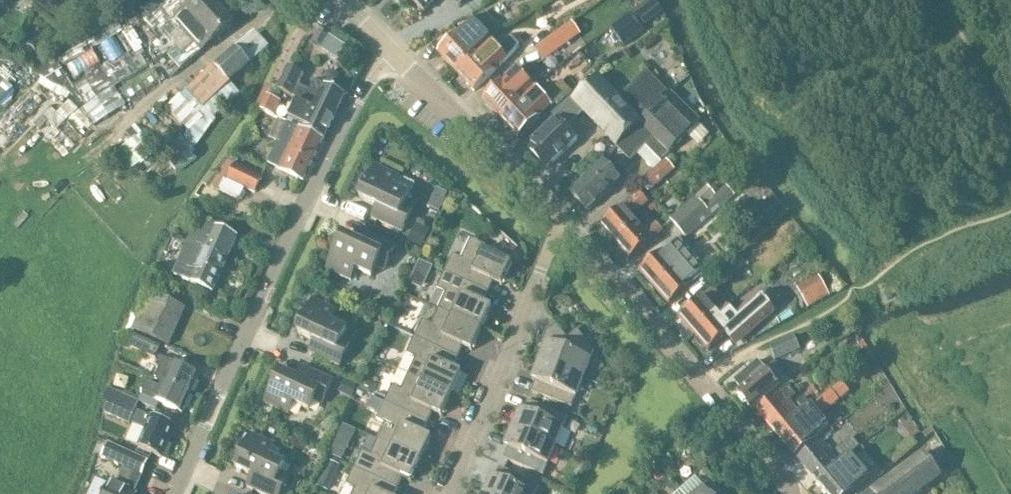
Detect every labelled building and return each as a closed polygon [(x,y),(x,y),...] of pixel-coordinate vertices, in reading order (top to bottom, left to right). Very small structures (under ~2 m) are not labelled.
[(175,0),(147,0),(136,9),(155,31),(159,28),(176,46),(167,54),(168,55),(219,8),(212,0),(199,0),(186,12),(175,0)] [(424,13),(436,0),(410,0),(424,13)] [(233,24),(219,8),(168,55),(181,70),(233,24)] [(615,28),(625,42),(652,22),(642,8),(615,28)] [(471,22),(438,54),(456,73),(478,52),(490,40),(501,30),(484,13),(471,22)] [(571,23),(533,50),(542,63),(580,36),(571,23)] [(312,42),(323,48),(330,37),(319,31),(312,42)] [(269,48),(255,32),(236,48),(168,108),(191,133),(162,155),(176,174),(196,159),(192,154),(215,122),(213,120),(240,95),(229,83),(269,48)] [(478,52),(456,73),(474,92),(504,64),(519,47),(511,38),(494,54),(486,61),(478,52)] [(125,105),(113,88),(138,73),(130,59),(76,94),(59,64),(38,77),(84,103),(80,105),(83,109),(94,125),(125,105)] [(331,125),(345,96),(315,81),(310,92),(298,86),(304,75),(288,67),(277,90),(304,104),(300,111),(331,125)] [(120,91),(127,102),(160,81),(153,70),(120,91)] [(512,72),(482,101),(498,118),(520,97),(517,94),(528,83),(515,70),(512,72)] [(561,115),(527,149),(548,170),(573,146),(578,141),(567,130),(579,118),(583,115),(583,114),(616,147),(640,125),(668,95),(646,72),(618,99),(595,76),(567,104),(559,112),(561,115)] [(520,97),(498,118),(518,139),(548,110),(550,108),(554,112),(570,97),(560,87),(544,102),(540,97),(529,107),(520,97)] [(640,125),(616,147),(630,161),(653,139),(668,154),(701,122),(670,93),(668,95),(640,125)] [(261,111),(274,117),(280,103),(267,97),(261,111)] [(79,111),(69,121),(85,138),(91,132),(88,129),(92,125),(79,111)] [(323,141),(331,125),(300,111),(293,126),(279,120),(269,140),(277,144),(307,158),(306,160),(312,163),(323,141)] [(130,143),(119,153),(133,170),(145,160),(130,143)] [(312,163),(306,160),(307,158),(277,144),(267,164),(303,182),(312,163)] [(666,161),(639,183),(647,192),(674,170),(666,161)] [(593,171),(569,192),(586,212),(611,189),(620,181),(603,162),(593,171)] [(255,194),(262,179),(235,166),(228,181),(255,194)] [(402,233),(413,210),(405,206),(410,196),(394,189),(399,178),(375,166),(360,200),(382,210),(377,221),(402,233)] [(703,207),(677,229),(686,239),(711,217),(717,212),(734,197),(726,187),(715,196),(703,207)] [(696,198),(670,220),(677,229),(715,196),(708,188),(696,198)] [(646,201),(639,193),(601,228),(614,243),(636,224),(629,216),(646,201)] [(455,194),(449,203),(458,208),(463,199),(455,194)] [(212,293),(237,238),(199,221),(174,276),(212,293)] [(416,224),(407,243),(421,249),(430,231),(416,224)] [(662,231),(656,224),(645,234),(636,224),(614,243),(629,260),(662,231)] [(372,277),(376,267),(384,271),(395,247),(370,236),(365,247),(342,237),(327,270),(351,281),(357,270),(372,277)] [(502,286),(512,264),(484,251),(485,247),(470,240),(461,260),(452,256),(444,273),(488,293),(493,282),(502,286)] [(707,274),(678,240),(640,273),(669,307),(707,274)] [(419,262),(415,270),(428,277),(433,268),(419,262)] [(723,284),(732,277),(724,267),(715,274),(723,284)] [(488,293),(444,273),(437,290),(445,294),(438,310),(482,330),(492,308),(483,304),(488,293)] [(829,296),(818,277),(796,289),(807,308),(829,296)] [(716,314),(709,306),(719,296),(713,289),(679,319),(683,323),(682,327),(686,333),(691,332),(693,334),(716,314)] [(148,294),(132,331),(169,347),(185,310),(148,294)] [(775,313),(758,294),(733,316),(725,307),(717,315),(716,314),(693,334),(697,339),(696,343),(700,348),(705,347),(708,352),(730,332),(731,332),(739,325),(749,335),(775,313)] [(339,367),(350,344),(343,340),(347,330),(332,323),(337,312),(313,301),(297,334),(319,344),(314,356),(339,367)] [(482,330),(438,310),(431,325),(422,321),(414,338),(458,359),(463,348),(472,352),(482,330)] [(583,379),(594,352),(577,331),(567,339),(556,326),(546,333),(542,343),(546,345),(539,362),(583,379)] [(161,349),(134,337),(129,348),(155,360),(161,349)] [(770,347),(776,360),(799,350),(794,337),(770,347)] [(458,359),(414,338),(406,355),(415,359),(408,375),(451,395),(462,373),(453,369),(458,359)] [(191,395),(199,376),(160,358),(156,367),(159,369),(155,379),(163,383),(191,395)] [(780,385),(788,379),(774,364),(767,370),(758,361),(735,381),(740,388),(738,391),(752,409),(780,385)] [(583,379),(539,362),(532,381),(535,382),(532,392),(572,409),(583,379)] [(310,411),(314,401),(322,405),(333,381),(308,370),(302,381),(280,371),(265,404),(289,415),(294,404),(310,411)] [(451,395),(408,375),(401,391),(392,387),(384,404),(428,424),(433,413),(441,417),(451,395)] [(344,381),(338,394),(352,400),(358,387),(344,381)] [(362,382),(358,391),(369,396),(373,387),(362,382)] [(191,395),(163,383),(160,389),(148,384),(143,397),(182,414),(191,395)] [(108,389),(103,413),(104,414),(110,416),(128,425),(138,403),(120,394),(109,389),(108,389)] [(776,431),(778,434),(795,454),(819,434),(817,432),(828,423),(820,413),(838,398),(831,389),(812,404),(811,402),(800,411),(776,431)] [(776,431),(800,411),(782,390),(759,410),(776,431)] [(384,404),(372,398),(367,409),(379,415),(376,421),(385,425),(378,440),(421,460),(431,439),(423,435),(428,424),(384,404)] [(568,418),(528,402),(524,413),(520,411),(512,429),(555,447),(568,418)] [(162,459),(175,429),(139,413),(133,426),(146,432),(138,448),(162,459)] [(555,447),(512,429),(505,448),(508,449),(503,460),(543,477),(555,447)] [(288,478),(281,475),(285,465),(269,457),(275,446),(251,435),(235,468),(257,479),(252,490),(261,493),(281,493),(288,478)] [(842,460),(858,446),(851,438),(835,451),(842,460)] [(842,462),(823,439),(800,459),(818,481),(842,462)] [(913,439),(902,446),(907,454),(918,448),(913,439)] [(421,460),(378,440),(370,456),(362,452),(354,469),(397,489),(402,478),(411,482),(421,460)] [(334,443),(328,456),(341,462),(347,449),(334,443)] [(101,458),(142,476),(148,462),(108,444),(101,458)] [(923,453),(868,492),(866,493),(920,493),(941,479),(923,453)] [(868,479),(849,456),(842,462),(818,481),(829,493),(853,493),(862,486),(861,485),(868,479)] [(326,461),(321,471),(335,477),(340,467),(326,461)] [(499,468),(495,479),(491,478),(484,493),(535,493),(539,486),(499,468)] [(354,469),(346,486),(354,490),(352,493),(395,493),(397,489),(354,469)] [(110,484),(105,493),(132,493),(110,484)]
